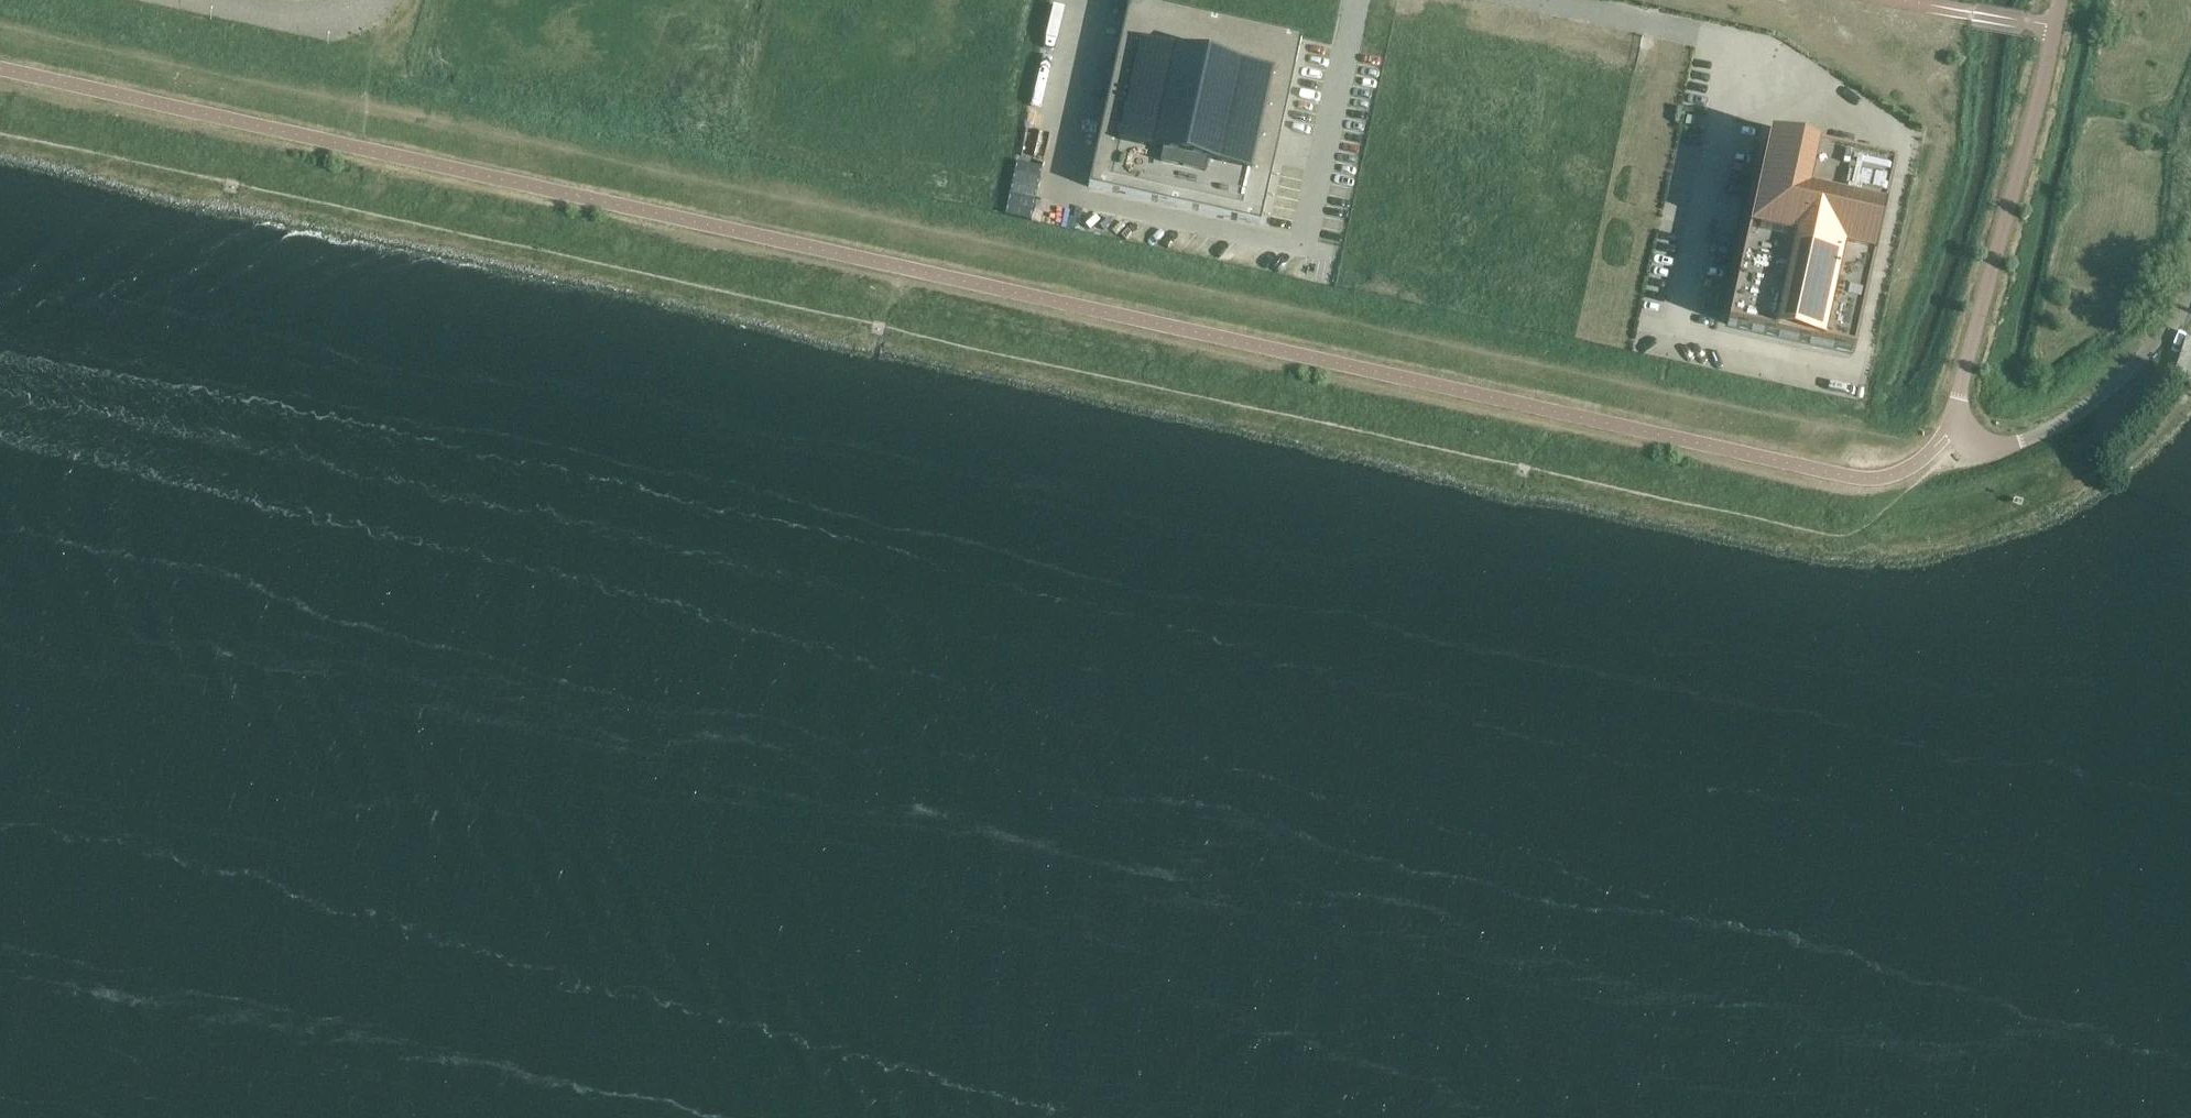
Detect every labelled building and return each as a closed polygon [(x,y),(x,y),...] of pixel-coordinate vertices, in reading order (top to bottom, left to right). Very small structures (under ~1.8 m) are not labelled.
[(1091,175),(1088,187),(1260,225),(1282,128),(1301,38),(1129,0),(1127,13),(1119,47),(1113,78),(1110,91),(1109,93),(1106,107),(1099,141),(1091,175)] [(1812,147),(1768,138),(1747,235),(1752,239),(1751,245),(1750,250),(1742,258),(1727,325),(1824,346),(1836,349),(1837,348),(1852,351),(1854,340),(1855,340),(1894,165),(1877,161),(1821,149),(1812,147)] [(2188,340),(2180,366),(2179,371),(2176,379),(2189,383),(2190,384),(2190,341),(2188,340)]
